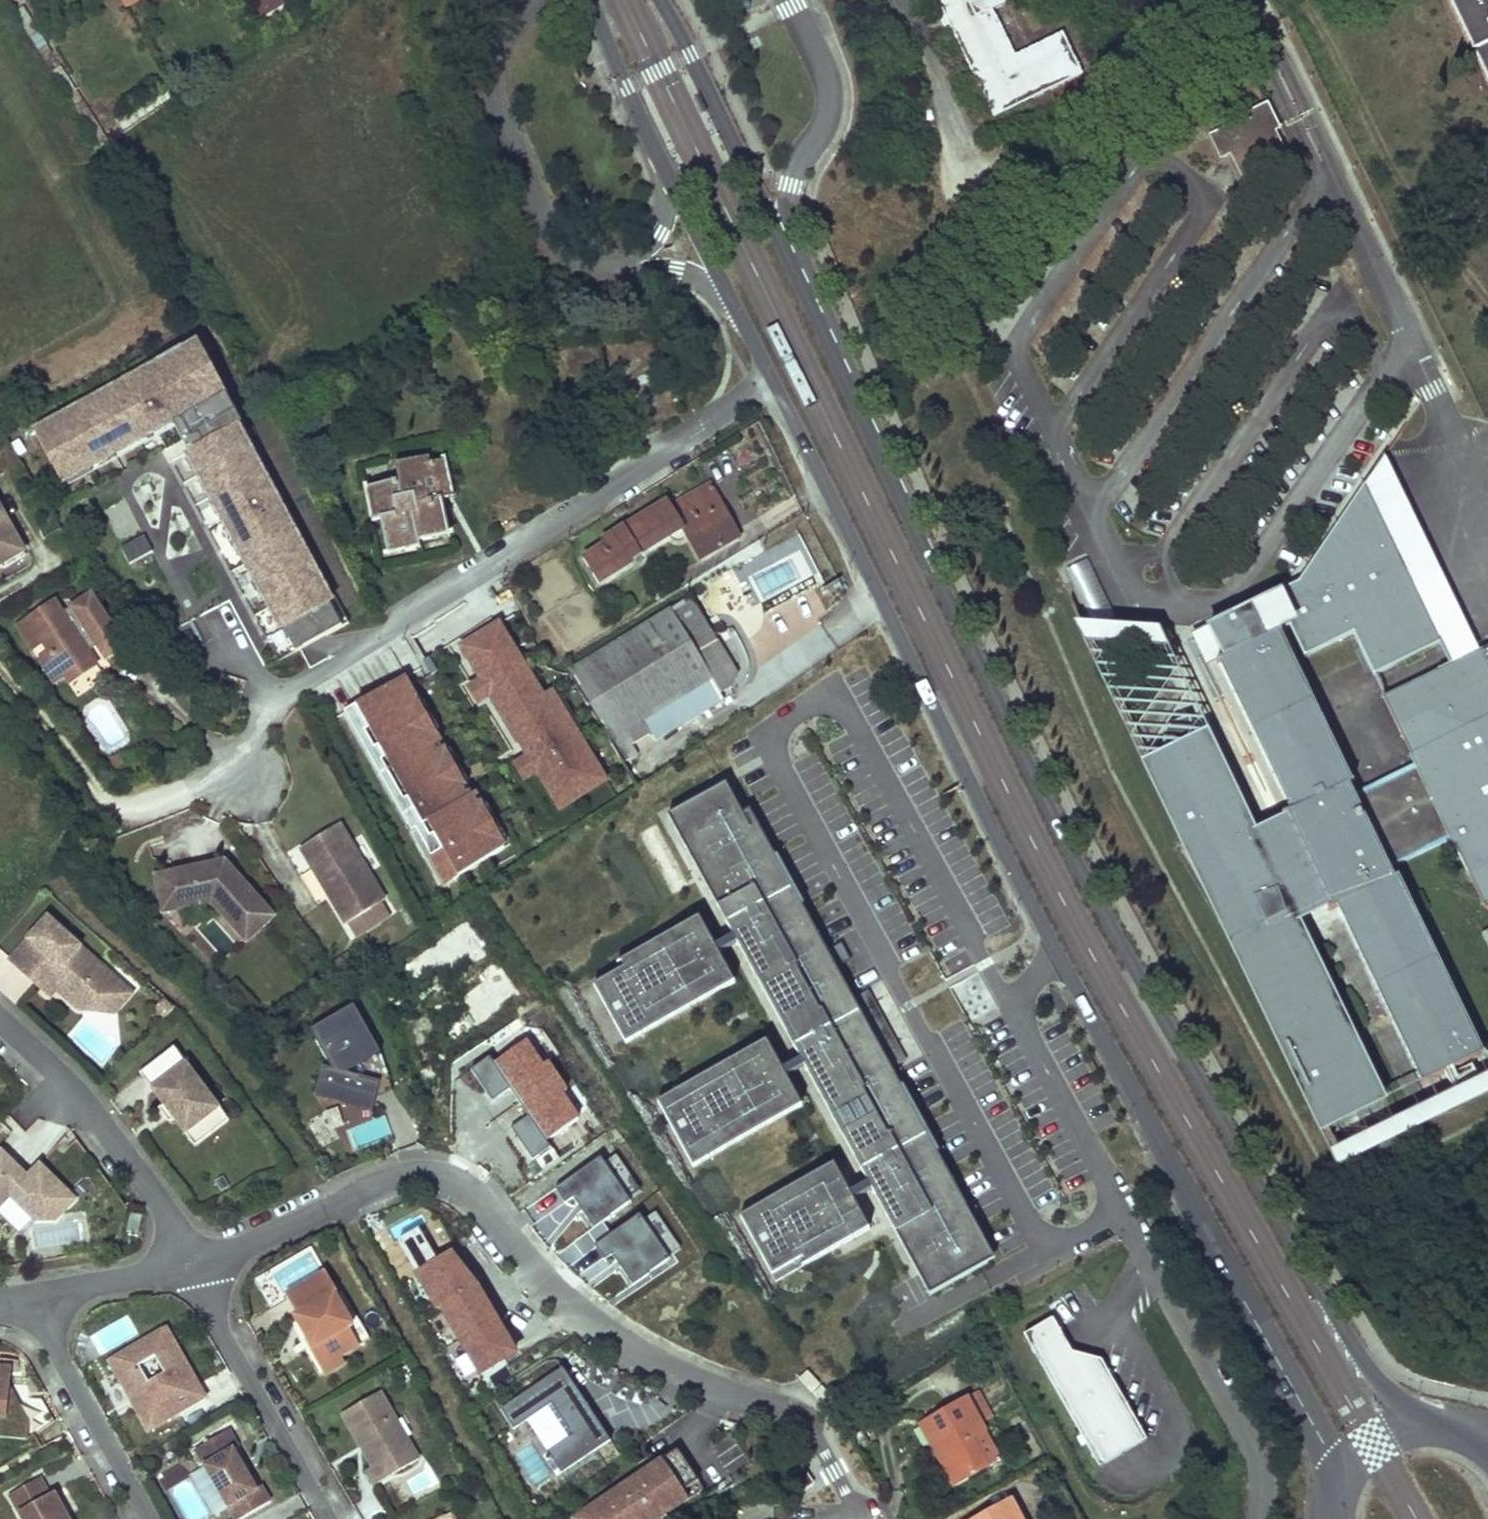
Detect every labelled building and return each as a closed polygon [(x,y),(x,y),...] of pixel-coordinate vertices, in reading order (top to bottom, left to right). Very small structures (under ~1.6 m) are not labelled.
[(262,19),(286,6),(283,0),(252,0),(262,19)] [(993,119),(1084,75),(1063,34),(1015,56),(993,11),(1005,3),(1003,0),(936,0),(993,119)] [(1487,86),(1487,0),(1446,0),(1487,86)] [(1265,111),(1259,113),(1269,134),(1274,131),(1265,111)] [(1259,113),(1210,136),(1220,159),(1231,155),(1242,179),(1287,158),(1274,131),(1269,134),(1259,113)] [(184,421),(306,654),(360,625),(211,340),(171,361),(174,366),(75,419),(48,433),(73,479),(184,421)] [(75,419),(174,366),(171,361),(72,413),(75,419)] [(1462,632),(1380,456),(1361,483),(1435,644),(1462,632)] [(429,460),(397,467),(400,483),(374,489),(376,500),(368,501),(373,522),(382,520),(388,548),(396,545),(399,555),(422,549),(421,543),(440,538),(437,529),(450,527),(442,492),(454,490),(448,462),(430,467),(429,460)] [(1217,661),(1277,788),(1290,811),(1287,812),(1293,823),(1279,830),(1266,836),(1260,839),(1255,841),(1224,777),(1204,786),(1201,780),(1214,768),(1197,733),(1191,721),(1174,728),(1171,735),(1179,755),(1162,763),(1198,837),(1191,841),(1327,1128),(1379,1104),(1288,912),(1294,910),(1327,895),(1332,906),(1336,906),(1420,1082),(1483,1053),(1397,876),(1392,878),(1387,867),(1450,838),(1478,896),(1487,891),(1487,646),(1382,697),(1414,763),(1351,793),(1347,783),(1351,782),(1278,632),(1288,627),(1301,655),(1349,633),(1368,676),(1435,644),(1361,483),(1295,581),(1203,624),(1219,660),(1217,661)] [(606,548),(585,561),(600,587),(634,567),(631,562),(682,532),(700,561),(739,540),(712,491),(703,495),(698,494),(673,509),(670,504),(603,544),(606,548)] [(0,508),(0,555),(20,543),(0,508)] [(450,527),(437,529),(440,538),(452,536),(450,527)] [(128,563),(152,555),(147,538),(122,546),(128,563)] [(4,564),(25,552),(20,543),(0,555),(0,558),(4,564)] [(1084,612),(1107,606),(1092,556),(1070,563),(1084,612)] [(54,602),(15,626),(30,650),(41,643),(48,654),(37,660),(51,683),(61,677),(90,659),(83,648),(92,643),(103,661),(123,649),(90,596),(61,614),(54,602)] [(688,603),(572,672),(613,739),(609,742),(623,765),(639,755),(627,733),(643,724),(655,745),(727,703),(723,697),(734,691),(739,678),(717,642),(713,645),(688,603)] [(181,627),(176,617),(159,626),(163,635),(181,627)] [(499,627),(460,650),(481,684),(489,698),(527,759),(537,774),(560,812),(607,783),(580,738),(576,740),(559,712),(563,710),(553,695),(542,702),(534,689),(537,688),(499,627)] [(1161,643),(1101,634),(1162,763),(1179,755),(1171,735),(1174,728),(1191,721),(1197,733),(1201,730),(1161,643)] [(1260,839),(1168,644),(1161,643),(1201,730),(1224,777),(1255,841),(1260,839)] [(94,667),(90,659),(61,677),(66,685),(94,667)] [(398,682),(344,714),(448,887),(506,853),(471,794),(467,797),(398,682)] [(489,698),(481,684),(469,691),(478,705),(489,698)] [(643,724),(627,733),(639,755),(655,745),(643,724)] [(537,774),(527,759),(516,766),(525,781),(537,774)] [(728,785),(669,816),(930,1295),(988,1264),(971,1233),(978,1229),(752,815),(746,818),(728,785)] [(389,899),(343,823),(299,849),(345,925),(348,923),(383,902),(389,899)] [(1271,826),(1263,830),(1266,836),(1279,830),(1277,824),(1271,826)] [(278,916),(227,859),(154,873),(161,913),(211,904),(248,944),(278,916)] [(383,902),(348,923),(357,938),(392,917),(383,902)] [(1393,1121),(1294,910),(1288,912),(1379,1104),(1327,1128),(1336,1148),(1393,1121)] [(81,1009),(99,1011),(101,999),(108,1001),(123,985),(50,921),(14,961),(45,989),(53,996),(59,989),(66,981),(74,989),(67,997),(81,1009)] [(620,1048),(731,988),(694,922),(616,965),(619,972),(588,989),(620,1048)] [(59,989),(67,997),(74,989),(66,981),(59,989)] [(108,1001),(101,999),(99,1011),(117,1014),(134,995),(123,985),(108,1001)] [(382,1055),(355,1007),(312,1030),(333,1070),(324,1067),(316,1096),(373,1111),(381,1082),(348,1074),(382,1055)] [(550,1145),(545,1137),(577,1116),(525,1039),(493,1060),(490,1055),(470,1068),(490,1100),(510,1088),(528,1115),(510,1128),(532,1158),(550,1145)] [(769,1043),(659,1102),(696,1168),(806,1109),(769,1043)] [(223,1110),(177,1049),(148,1071),(160,1087),(155,1090),(171,1112),(189,1135),(223,1110)] [(148,1071),(143,1075),(155,1090),(160,1087),(148,1071)] [(223,1110),(189,1135),(198,1147),(232,1122),(223,1110)] [(30,1178),(4,1152),(0,1156),(0,1211),(13,1197),(38,1222),(58,1222),(79,1201),(43,1166),(30,1178)] [(630,1198),(601,1155),(560,1183),(588,1226),(630,1198)] [(873,1233),(837,1167),(742,1218),(778,1285),(873,1233)] [(676,1253),(646,1210),(602,1240),(632,1283),(676,1253)] [(134,1214),(130,1232),(140,1234),(144,1216),(134,1214)] [(473,1371),(518,1345),(458,1244),(413,1270),(473,1371)] [(299,1318),(337,1296),(341,1294),(331,1275),(289,1300),(299,1318)] [(376,1340),(347,1290),(341,1294),(337,1296),(355,1327),(352,1329),(362,1348),(376,1340)] [(362,1348),(352,1329),(355,1327),(337,1296),(299,1318),(309,1336),(316,1348),(313,1350),(324,1369),(362,1348)] [(1053,1318),(1023,1335),(1100,1468),(1149,1441),(1103,1361),(1072,1352),(1053,1318)] [(202,1389),(167,1329),(111,1362),(150,1431),(207,1398),(202,1389)] [(12,1370),(18,1370),(19,1360),(0,1358),(0,1436),(28,1439),(29,1420),(11,1388),(12,1370)] [(611,1441),(563,1368),(501,1409),(514,1429),(542,1411),(563,1443),(549,1452),(562,1473),(611,1441)] [(991,1417),(977,1391),(966,1398),(980,1423),(991,1417)] [(383,1393),(345,1415),(363,1447),(369,1444),(371,1448),(366,1451),(371,1459),(376,1468),(388,1461),(396,1475),(422,1460),(383,1393)] [(966,1398),(924,1421),(935,1441),(939,1439),(942,1446),(937,1448),(946,1467),(957,1487),(991,1467),(975,1439),(985,1433),(980,1423),(966,1398)] [(237,1451),(241,1448),(232,1431),(198,1451),(237,1518),(246,1518),(273,1503),(264,1488),(260,1490),(250,1474),(237,1451)] [(572,1518),(573,1518),(663,1518),(705,1492),(677,1449),(572,1518)] [(376,1468),(370,1471),(378,1486),(396,1475),(388,1461),(376,1468)] [(802,1468),(786,1479),(797,1496),(814,1484),(802,1468)] [(23,1518),(69,1518),(65,1513),(55,1494),(51,1496),(41,1479),(10,1496),(23,1518)] [(981,1518),(1021,1518),(1012,1503),(981,1518)]
